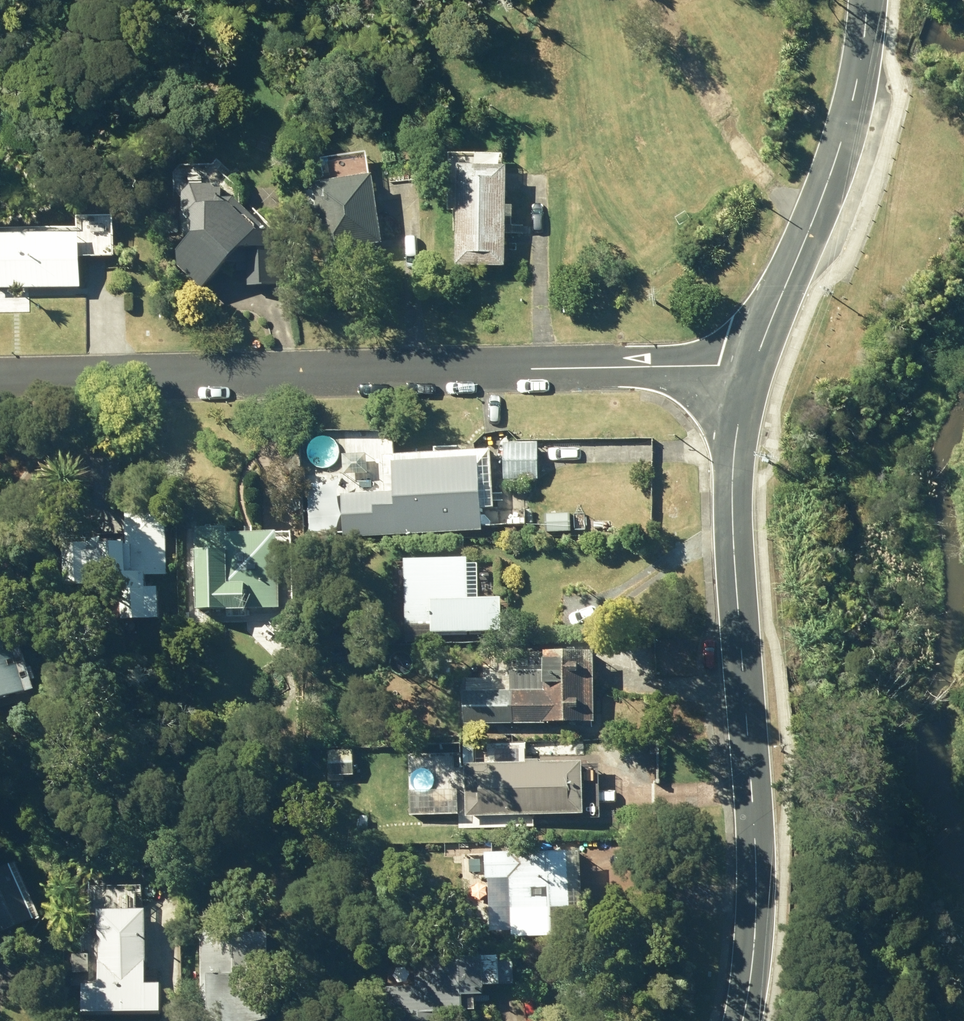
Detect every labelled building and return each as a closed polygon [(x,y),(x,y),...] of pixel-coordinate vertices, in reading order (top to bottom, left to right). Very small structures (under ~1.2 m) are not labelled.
[(459,268),(507,268),(510,169),(459,167),(459,268)] [(172,258),(204,290),(229,265),(247,265),(248,288),(286,286),(285,247),(276,247),(275,239),(236,199),(225,199),(203,174),(182,193),(182,210),(195,225),(194,238),(172,258)] [(315,185),(328,267),(359,262),(356,249),(386,244),(375,177),(315,185)] [(82,289),(81,235),(0,236),(0,290),(82,289)] [(507,444),(507,480),(540,481),(541,444),(507,444)] [(343,495),(345,539),(484,533),(481,451),(384,457),(387,492),(343,495)] [(557,510),(557,523),(577,523),(578,509),(557,510)] [(108,591),(110,623),(160,622),(159,589),(148,589),(148,577),(169,577),(168,516),(123,516),(124,546),(97,548),(98,591),(108,591)] [(595,533),(613,534),(614,520),(595,519),(595,533)] [(197,527),(198,612),(279,611),(279,535),(228,535),(229,527),(197,527)] [(407,627),(434,628),(433,635),(504,635),(504,601),(471,601),(471,561),(407,561),(407,627)] [(3,710),(0,701),(35,691),(20,635),(0,641),(0,710),(3,710)] [(465,692),(465,726),(597,724),(596,652),(548,652),(547,673),(512,673),(512,692),(465,692)] [(330,777),(356,776),(356,748),(329,749),(330,777)] [(522,767),(522,750),(500,750),(501,766),(466,767),(467,819),(586,818),(585,766),(522,767)] [(512,880),(514,940),(587,938),(584,853),(488,854),(489,880),(512,880)] [(2,937),(41,921),(19,866),(0,874),(0,933),(2,937)] [(83,988),(82,1020),(173,1019),(173,986),(148,987),(147,913),(99,913),(98,987),(83,988)] [(514,948),(483,949),(484,982),(515,980),(514,948)] [(387,1020),(436,1020),(435,1004),(463,1002),(462,991),(481,989),(480,949),(414,952),(415,982),(385,983),(387,1020)]
